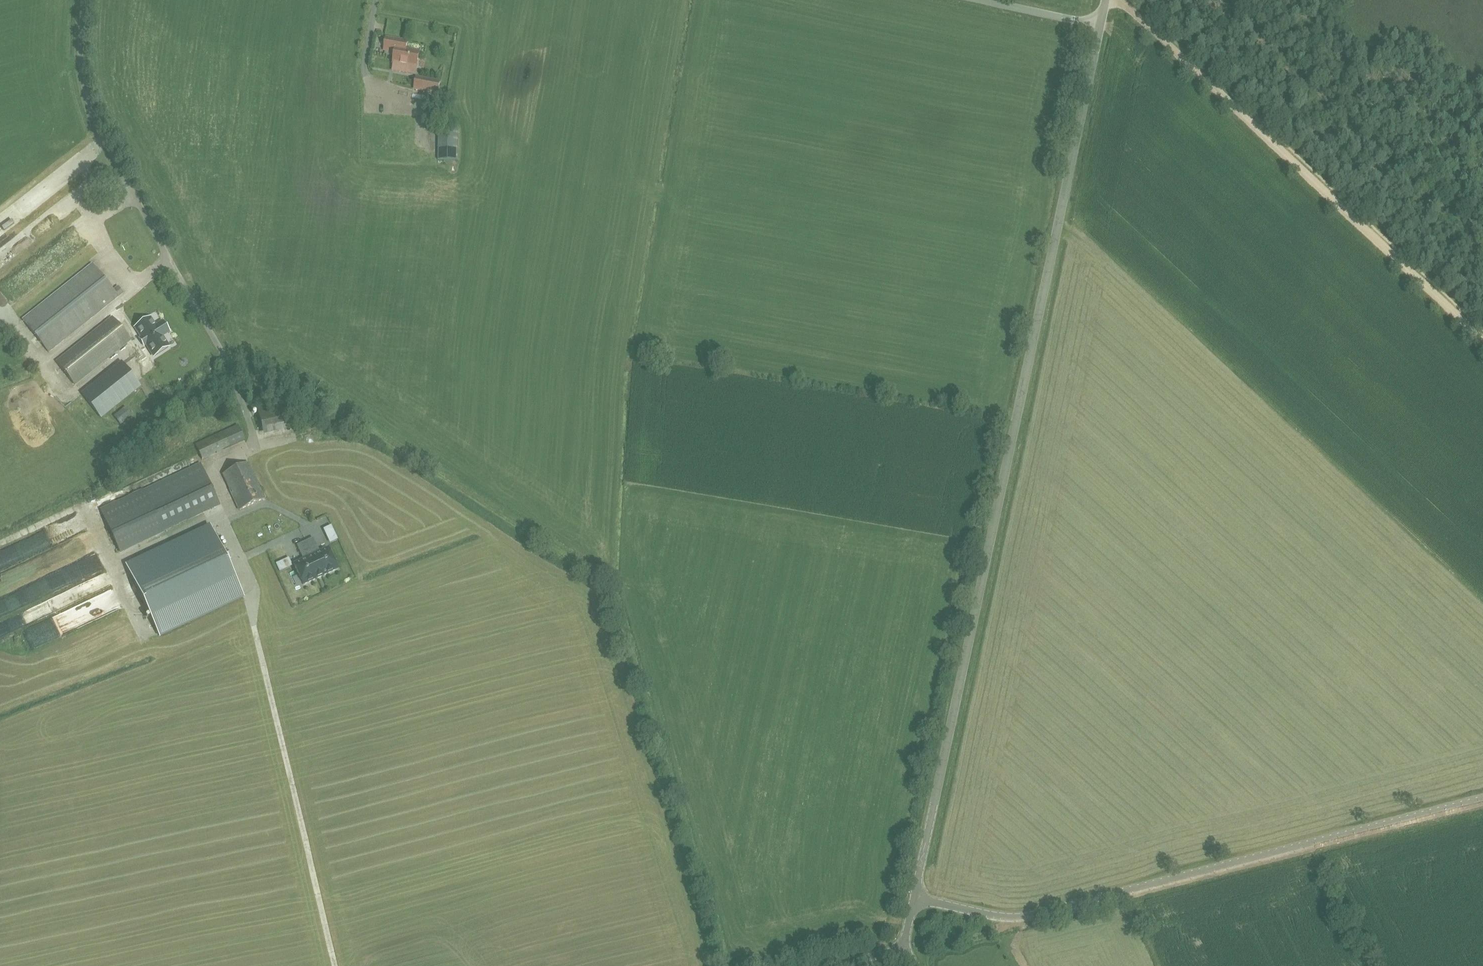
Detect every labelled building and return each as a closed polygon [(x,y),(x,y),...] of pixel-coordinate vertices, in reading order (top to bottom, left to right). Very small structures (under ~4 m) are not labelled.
[(405,55),(406,50),(408,41),(387,37),(384,50),(395,52),(405,55)] [(405,55),(395,52),(393,63),(417,67),(420,52),(406,50),(405,55)] [(417,77),(414,90),(439,95),(441,81),(417,77)] [(458,160),(459,128),(439,128),(438,160),(458,160)] [(113,290),(112,289),(92,264),(23,320),(49,352),(118,297),(113,290)] [(112,289),(113,290),(118,297),(123,293),(117,285),(112,289)] [(75,386),(132,341),(112,316),(56,362),(75,386)] [(150,319),(135,329),(141,337),(147,346),(154,357),(169,347),(163,338),(155,326),(150,319)] [(82,394),(102,419),(141,387),(121,362),(82,394)] [(113,417),(121,426),(132,416),(125,407),(113,417)] [(230,447),(223,432),(196,445),(202,459),(230,447)] [(200,463),(144,490),(164,532),(175,527),(180,538),(215,522),(209,510),(220,505),(200,463)] [(239,510),(265,499),(248,463),(223,474),(239,510)] [(144,490),(101,510),(120,553),(164,532),(144,490)] [(125,565),(160,638),(244,598),(210,525),(125,565)] [(305,542),(321,576),(338,569),(328,549),(320,552),(317,554),(315,550),(318,548),(313,538),(305,542)] [(321,576),(305,542),(297,545),(302,556),(305,554),(307,559),(304,560),(294,565),(303,585),(321,576)] [(86,601),(59,612),(65,627),(92,615),(86,601)]
